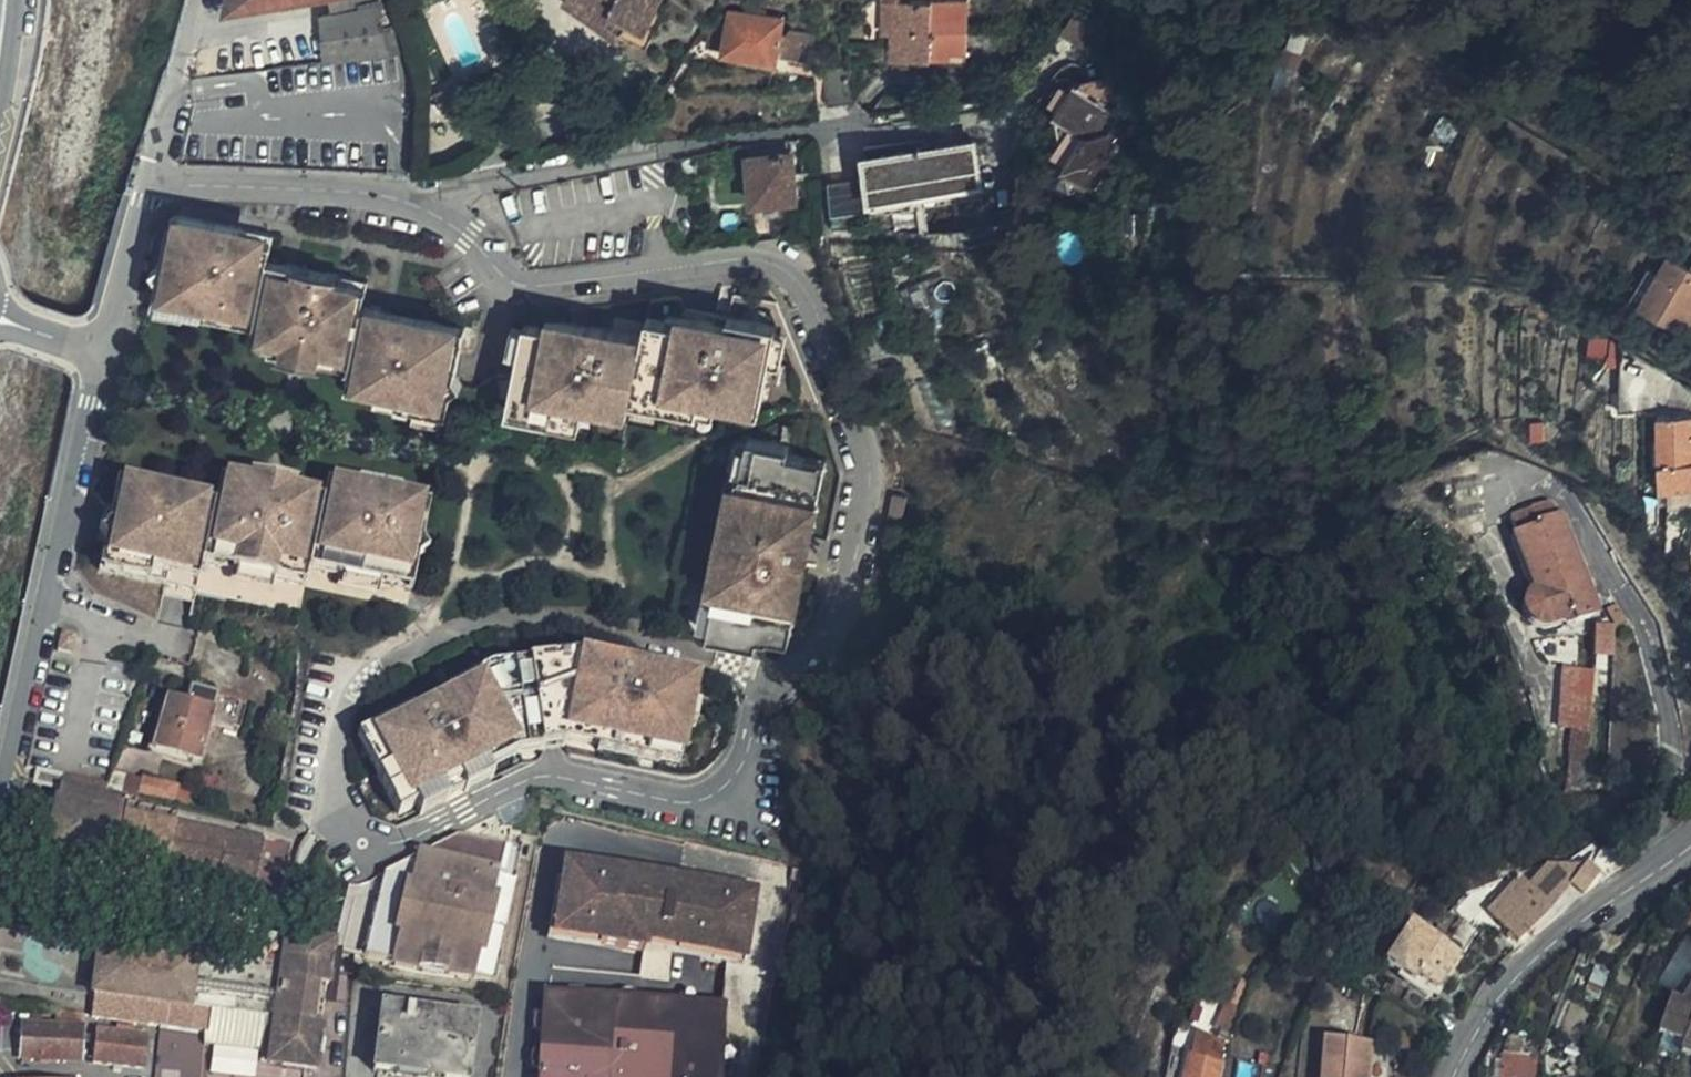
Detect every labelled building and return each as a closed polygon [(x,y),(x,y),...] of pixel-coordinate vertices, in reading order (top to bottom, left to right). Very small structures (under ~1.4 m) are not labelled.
[(226,9),(280,0),(228,0),(226,9)] [(368,0),(320,0),(322,15),(370,7),(368,0)] [(603,25),(608,17),(626,29),(630,23),(646,30),(661,0),(567,0),(603,25)] [(724,45),(731,9),(732,4),(726,3),(711,24),(707,42),(724,45)] [(388,56),(402,53),(388,4),(381,4),(379,6),(388,56)] [(894,5),(894,34),(894,57),(951,55),(950,50),(967,50),(966,4),(894,5)] [(894,5),(882,5),(882,35),(894,34),(894,5)] [(388,56),(379,6),(370,7),(322,15),(323,33),(326,63),(388,56)] [(755,12),(731,9),(724,45),(724,49),(776,58),(778,54),(812,60),(818,34),(792,29),(791,36),(780,34),(783,18),(765,15),(766,10),(756,9),(755,12)] [(608,17),(603,25),(619,38),(626,29),(608,17)] [(326,63),(323,33),(295,35),(297,67),(326,63)] [(255,48),(257,71),(270,69),(267,46),(255,48)] [(856,105),(852,72),(823,74),(827,109),(856,105)] [(444,110),(467,103),(460,81),(437,88),(444,110)] [(1129,142),(1132,135),(1132,133),(1127,126),(1124,125),(1117,127),(1115,125),(1120,117),(1077,84),(1072,90),(1054,92),(1057,110),(1052,118),(1059,123),(1066,164),(1063,168),(1068,171),(1071,191),(1090,186),(1094,189),(1120,152),(1115,148),(1120,142),(1124,143),(1129,142)] [(865,147),(869,177),(874,211),(918,204),(928,204),(985,197),(977,141),(939,147),(936,139),(865,147)] [(791,142),(746,145),(752,204),(799,200),(794,151),(792,150),(791,142)] [(874,211),(869,177),(831,182),(834,215),(874,211)] [(931,230),(928,204),(918,204),(920,229),(931,230)] [(369,281),(268,259),(274,233),(180,213),(172,219),(168,240),(182,243),(170,295),(272,317),(266,343),(276,345),(336,359),(366,365),(361,388),(450,408),(454,393),(463,387),(457,378),(468,330),(363,307),(369,281)] [(182,243),(168,240),(154,303),(255,325),(250,349),(271,354),(276,345),(266,343),(272,317),(170,295),(182,243)] [(1671,253),(1660,271),(1640,305),(1690,336),(1690,264),(1671,253)] [(1640,305),(1660,271),(1650,266),(1630,299),(1640,305)] [(931,276),(918,281),(923,295),(929,307),(940,302),(931,276)] [(923,295),(918,281),(898,289),(903,302),(923,295)] [(619,317),(618,324),(645,330),(647,323),(619,317)] [(729,334),(731,325),(697,318),(695,326),(729,334)] [(515,409),(577,422),(580,410),(592,413),(594,401),(637,411),(638,406),(639,400),(712,416),(729,420),(731,411),(759,417),(777,335),(731,325),(729,334),(695,326),(683,324),(681,331),(647,323),(645,330),(618,324),(614,339),(555,326),(553,334),(542,332),(526,328),(508,407),(515,409)] [(544,324),(542,332),(553,334),(555,326),(544,324)] [(1612,336),(1593,335),(1590,357),(1597,358),(1597,347),(1613,348),(1612,336)] [(1612,336),(1613,348),(1612,360),(1623,360),(1625,343),(1612,336)] [(336,359),(276,345),(271,354),(331,367),(336,359)] [(336,359),(331,367),(350,372),(345,394),(449,417),(450,408),(361,388),(366,365),(336,359)] [(710,422),(712,416),(639,400),(638,406),(710,422)] [(594,401),(592,413),(634,421),(637,411),(594,401)] [(512,422),(574,436),(577,422),(515,409),(512,422)] [(758,426),(759,417),(731,411),(729,420),(758,426)] [(1661,488),(1671,488),(1690,487),(1690,415),(1661,414),(1661,488)] [(1546,438),(1546,420),(1533,421),(1533,439),(1546,438)] [(792,631),(828,476),(808,472),(811,459),(790,454),(792,444),(752,435),(750,442),(743,474),(751,476),(748,487),(726,581),(722,595),(715,594),(709,623),(706,633),(745,642),(747,634),(770,639),(773,626),(792,631)] [(743,474),(750,442),(739,439),(731,470),(743,474)] [(808,472),(828,476),(831,464),(811,459),(808,472)] [(333,503),(425,523),(429,507),(400,500),(402,492),(358,483),(356,493),(325,486),(322,502),(292,496),(294,489),(250,479),(249,486),(220,479),(214,508),(114,486),(111,498),(124,501),(221,522),(227,496),(330,519),(333,503)] [(726,581),(748,487),(738,485),(735,499),(729,498),(714,560),(721,562),(717,579),(726,581)] [(1671,488),(1661,488),(1661,502),(1670,502),(1671,488)] [(114,579),(163,590),(196,597),(202,567),(304,589),(307,572),(410,595),(417,562),(428,556),(420,547),(425,523),(333,503),(330,519),(227,496),(221,522),(124,501),(111,562),(117,562),(114,579)] [(94,575),(114,579),(117,562),(111,562),(124,501),(111,498),(109,509),(101,546),(94,575)] [(1561,515),(1552,504),(1511,521),(1518,538),(1541,598),(1535,599),(1532,602),(1530,605),(1529,609),(1529,613),(1529,617),(1532,621),(1536,623),(1541,625),(1547,625),(1551,623),(1558,622),(1561,620),(1565,618),(1570,617),(1571,615),(1575,624),(1598,614),(1586,581),(1579,583),(1568,551),(1573,549),(1565,526),(1561,515)] [(93,545),(101,546),(109,509),(101,507),(93,545)] [(1541,598),(1518,538),(1511,541),(1532,593),(1527,595),(1521,601),(1520,611),(1522,619),(1527,626),(1531,629),(1536,631),(1545,633),(1566,624),(1567,627),(1575,624),(1571,615),(1570,617),(1565,618),(1561,620),(1558,622),(1551,623),(1547,625),(1541,625),(1536,623),(1532,621),(1529,617),(1529,613),(1529,609),(1530,605),(1532,602),(1535,599),(1541,598)] [(1586,581),(1573,549),(1568,551),(1579,583),(1586,581)] [(163,590),(160,602),(193,609),(196,597),(163,590)] [(696,620),(709,623),(715,594),(703,591),(696,620)] [(789,644),(792,631),(773,626),(770,639),(789,644)] [(500,661),(561,657),(560,648),(499,652),(500,661)] [(610,665),(612,655),(585,649),(582,659),(610,665)] [(663,758),(680,762),(699,673),(612,655),(610,665),(582,659),(571,657),(561,657),(500,661),(481,671),(452,687),(418,705),(414,697),(367,723),(381,750),(372,755),(410,825),(532,761),(530,753),(576,740),(606,747),(604,755),(603,760),(660,772),(661,767),(663,758)] [(481,671),(478,664),(448,679),(452,687),(481,671)] [(1592,703),(1595,673),(1557,670),(1555,701),(1592,703)] [(197,763),(210,721),(233,727),(239,705),(191,688),(186,702),(168,697),(153,750),(197,763)] [(1589,735),(1592,703),(1555,701),(1552,733),(1556,733),(1589,735)] [(381,750),(367,723),(357,728),(372,755),(381,750)] [(1586,765),(1589,735),(1556,733),(1556,764),(1570,765),(1586,765)] [(606,747),(576,740),(574,748),(604,755),(606,747)] [(680,762),(663,758),(661,767),(678,770),(680,762)] [(1584,793),(1586,765),(1570,765),(1568,792),(1584,793)] [(141,778),(112,770),(106,787),(105,794),(124,798),(136,800),(137,798),(138,794),(141,778)] [(105,794),(106,787),(37,771),(35,778),(96,793),(96,797),(122,803),(124,798),(105,794)] [(141,776),(141,778),(138,794),(173,803),(178,785),(141,776)] [(248,836),(249,831),(122,803),(96,797),(96,793),(35,778),(35,786),(57,792),(45,851),(113,865),(114,867),(253,895),(254,891),(279,896),(290,847),(248,836)] [(416,972),(477,981),(502,847),(460,839),(458,850),(443,847),(384,877),(364,957),(416,972)] [(458,850),(460,839),(443,847),(458,850)] [(522,851),(502,847),(477,981),(497,984),(522,851)] [(743,960),(754,892),(566,860),(556,935),(743,960)] [(1555,905),(1570,887),(1585,869),(1562,862),(1550,868),(1534,867),(1508,886),(1512,890),(1527,904),(1541,892),(1555,905)] [(1570,887),(1584,896),(1602,875),(1585,869),(1570,887)] [(349,884),(343,883),(331,936),(330,947),(364,957),(384,877),(381,878),(372,882),(364,883),(349,884)] [(1300,904),(1305,910),(1321,895),(1314,889),(1300,904)] [(1520,941),(1555,905),(1541,892),(1527,904),(1512,890),(1486,916),(1503,929),(1504,928),(1520,941)] [(1461,955),(1444,943),(1429,934),(1412,924),(1385,965),(1414,983),(1418,978),(1438,989),(1461,955)] [(1429,934),(1444,943),(1450,936),(1435,925),(1429,934)] [(280,965),(286,931),(283,930),(282,934),(263,933),(258,960),(209,954),(203,991),(173,988),(177,956),(100,945),(93,993),(151,1001),(149,1023),(170,1028),(205,1033),(208,1008),(264,1016),(261,1051),(268,1052),(268,1060),(319,1065),(324,1019),(320,1018),(324,983),(327,983),(328,971),(280,965)] [(331,936),(286,931),(280,965),(328,971),(330,947),(331,936)] [(203,991),(209,954),(192,951),(192,947),(177,945),(177,956),(173,988),(203,991)] [(1664,986),(1683,994),(1690,974),(1690,952),(1679,947),(1664,986)] [(767,1032),(777,971),(727,964),(722,1004),(544,993),(544,1000),(767,1032)] [(1682,1000),(1671,997),(1658,1034),(1683,1045),(1681,1054),(1690,1058),(1690,986),(1682,1000)] [(151,1001),(93,993),(90,1015),(148,1023),(149,1023),(151,1001)] [(544,1000),(543,1000),(539,1068),(590,1076),(759,1076),(763,1062),(767,1032),(544,1000)] [(475,1021),(383,1007),(372,1071),(411,1076),(467,1076),(475,1021)] [(204,1044),(261,1051),(264,1016),(208,1008),(205,1033),(204,1044)] [(86,1014),(58,1010),(57,1027),(22,1026),(20,1060),(82,1064),(83,1035),(86,1014)] [(1203,1015),(1192,1010),(1188,1023),(1199,1028),(1203,1015)] [(1231,1044),(1240,1019),(1228,1013),(1217,1040),(1231,1044)] [(90,1015),(86,1014),(83,1035),(96,1036),(93,1063),(143,1070),(147,1039),(149,1023),(148,1023),(90,1015)] [(167,1042),(170,1028),(149,1023),(147,1039),(167,1042)] [(204,1044),(205,1033),(170,1028),(167,1042),(204,1049),(204,1044)] [(1219,1065),(1224,1047),(1218,1045),(1212,1042),(1210,1040),(1195,1035),(1185,1076),(1216,1076),(1219,1065)] [(1538,1072),(1539,1058),(1530,1057),(1532,1043),(1513,1037),(1504,1054),(1503,1061),(1502,1076),(1538,1076),(1538,1072)] [(1321,1076),(1368,1076),(1371,1045),(1324,1041),(1321,1076)] [(1582,1059),(1568,1054),(1566,1063),(1573,1065),(1569,1072),(1571,1076),(1578,1076),(1582,1059)] [(1225,1066),(1219,1065),(1216,1076),(1222,1076),(1225,1066)] [(539,1068),(538,1076),(590,1076),(539,1068)]
